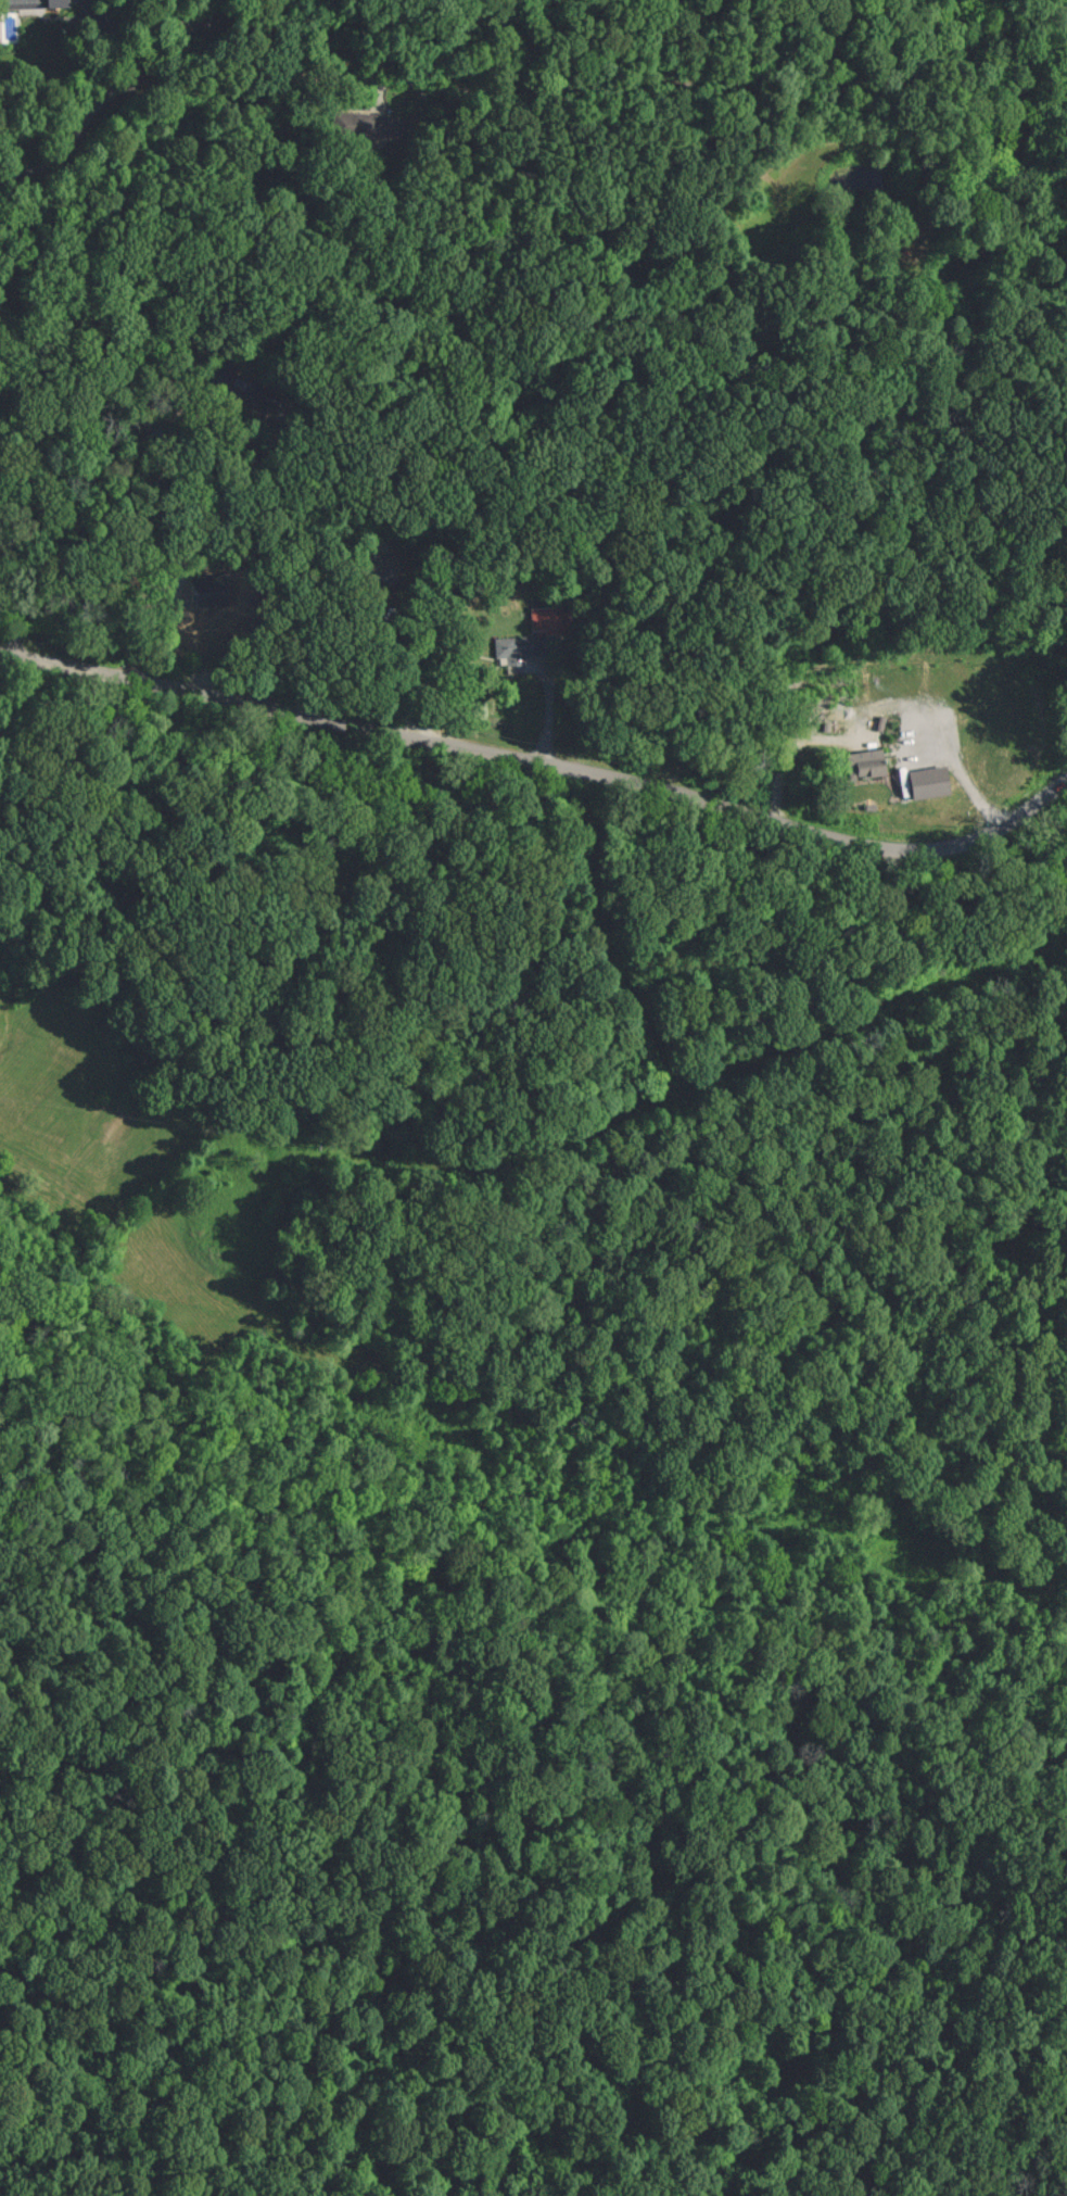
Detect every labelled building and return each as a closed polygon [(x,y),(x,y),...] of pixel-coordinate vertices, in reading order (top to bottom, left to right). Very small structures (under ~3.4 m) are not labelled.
[(395,139),(396,114),(329,110),(327,135),(395,139)] [(530,607),(531,632),(565,630),(564,606),(530,607)] [(506,665),(524,664),(523,656),(543,655),(542,636),(494,637),(495,657),(506,657),(506,665)] [(849,777),(886,774),(884,748),(848,751),(849,777)] [(909,769),(912,797),(951,793),(949,765),(909,769)]
